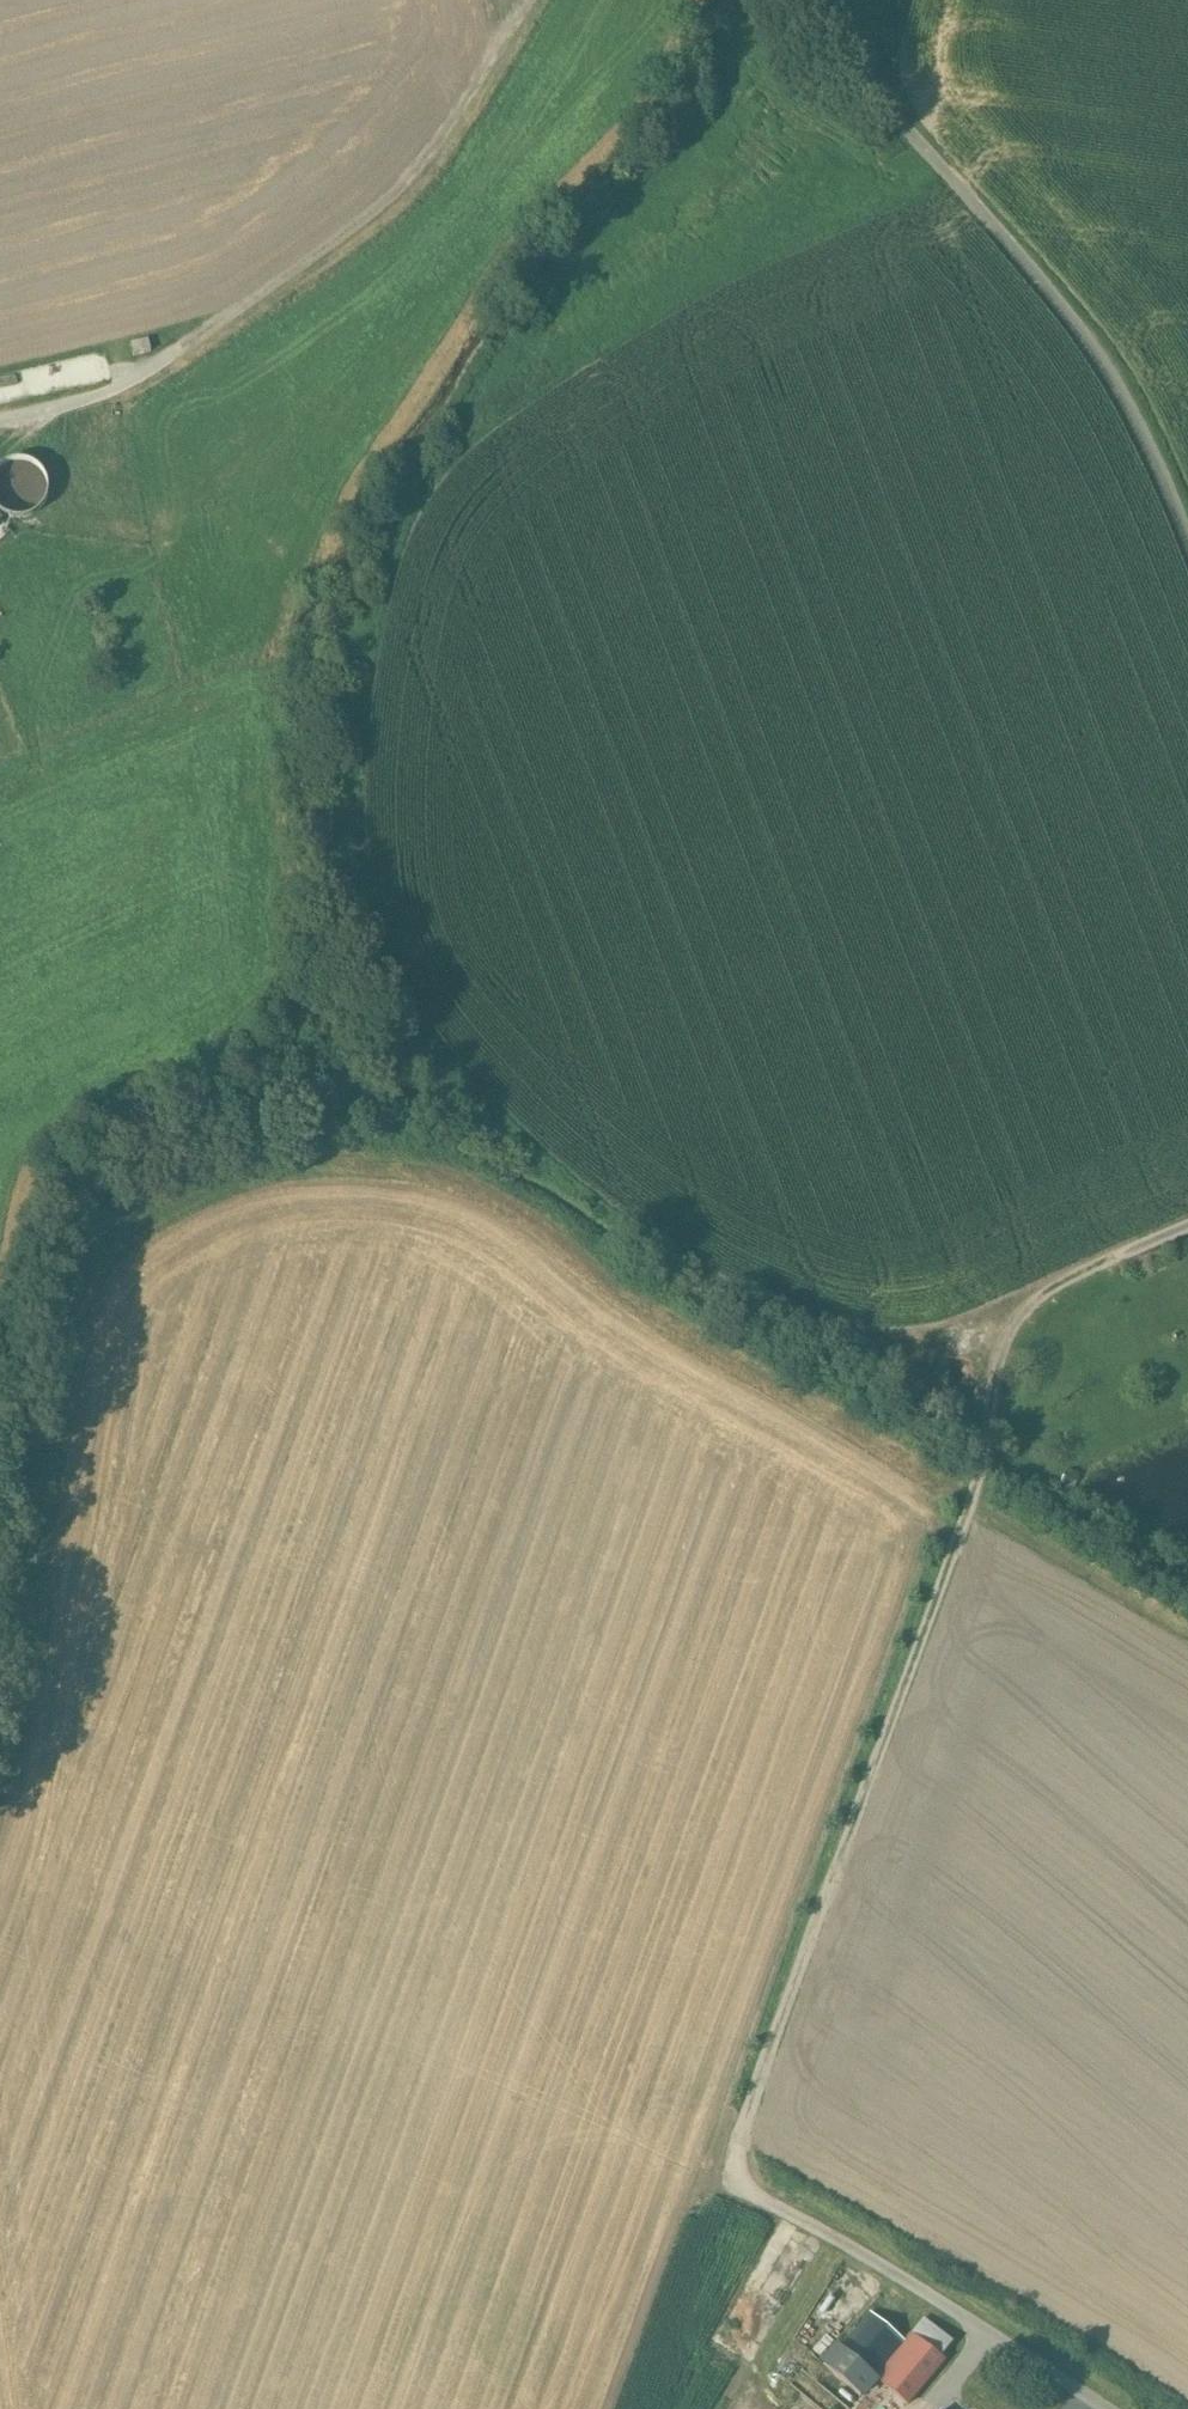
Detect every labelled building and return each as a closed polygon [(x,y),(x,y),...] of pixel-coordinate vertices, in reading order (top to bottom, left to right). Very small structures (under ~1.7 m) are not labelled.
[(877,2377),(872,2374),(902,2338),(874,2315),(845,2350),(840,2346),(825,2365),(814,2356),(790,2385),(819,2408),(851,2408),(877,2377)] [(914,2333),(877,2377),(908,2403),(945,2359),(914,2333)]
